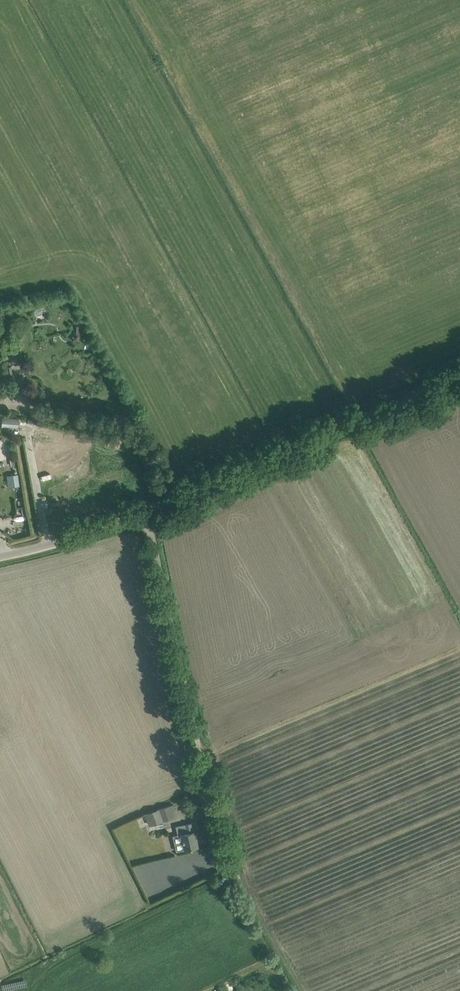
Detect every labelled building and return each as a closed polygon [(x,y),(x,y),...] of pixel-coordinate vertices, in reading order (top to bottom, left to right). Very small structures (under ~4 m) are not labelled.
[(42,308),(36,311),(41,320),(47,317),(42,308)] [(4,418),(3,427),(17,428),(18,419),(4,418)] [(10,487),(22,484),(20,473),(7,475),(10,487)] [(170,805),(157,809),(161,821),(177,816),(173,804),(170,805)] [(148,827),(161,821),(157,809),(144,817),(148,827)] [(192,823),(176,827),(177,834),(173,836),(176,851),(197,846),(194,831),(192,823)]
